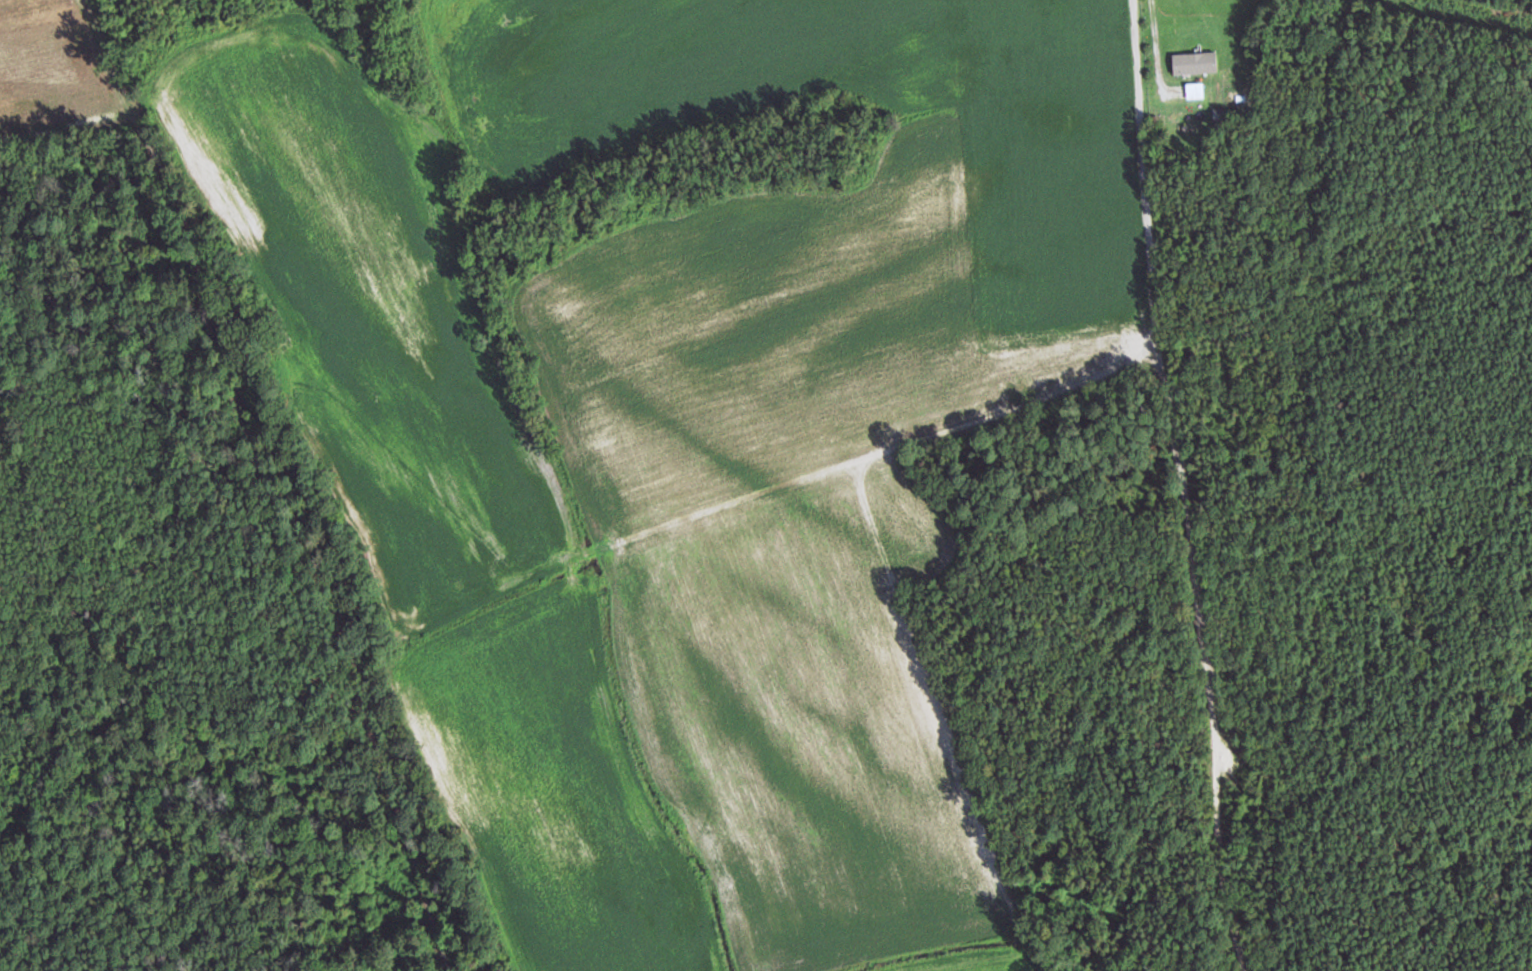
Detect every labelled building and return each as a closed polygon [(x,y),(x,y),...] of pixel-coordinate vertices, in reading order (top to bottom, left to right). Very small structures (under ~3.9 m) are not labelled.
[(1204,100),(1204,82),(1219,82),(1219,74),(1171,75),(1171,84),(1185,84),(1186,100),(1204,100)]
